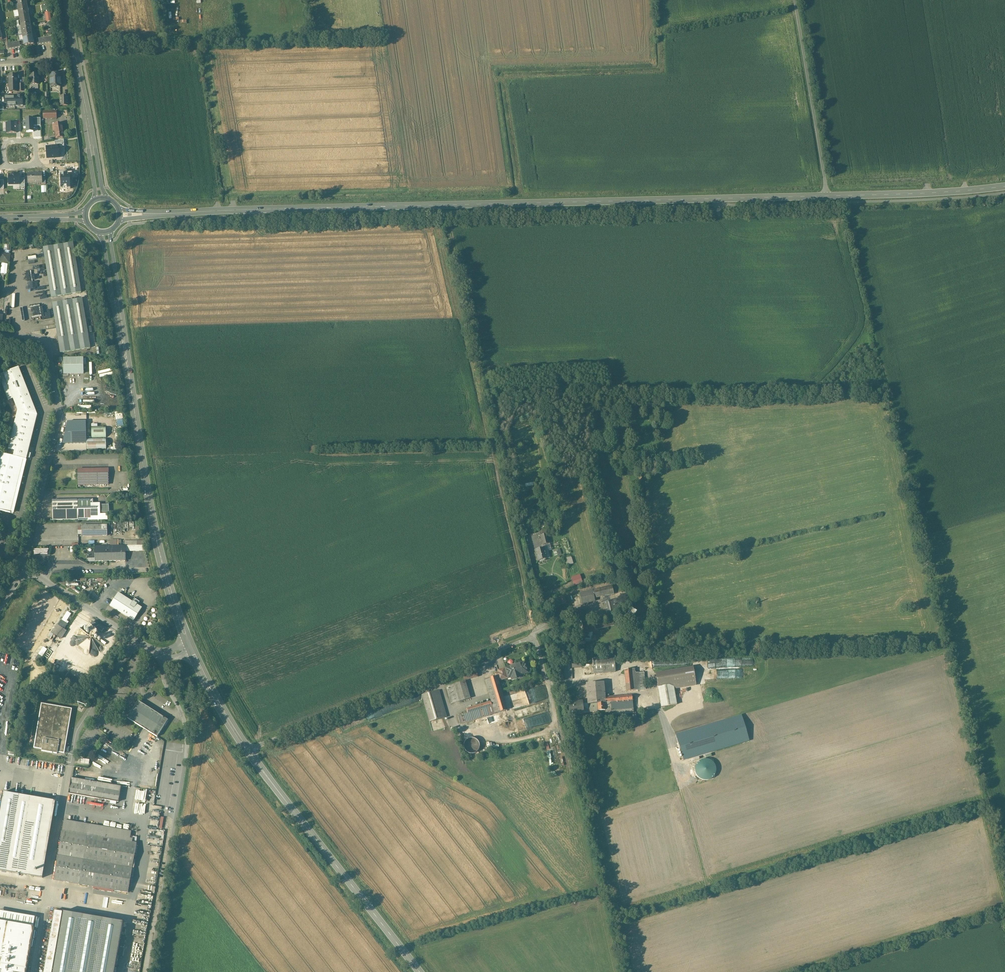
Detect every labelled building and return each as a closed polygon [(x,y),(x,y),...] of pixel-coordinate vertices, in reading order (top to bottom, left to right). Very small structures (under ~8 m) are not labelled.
[(16,1),(17,5),(18,9),(28,7),(26,0),(24,0),(20,1),(16,1)] [(28,7),(18,9),(18,13),(19,13),(19,16),(19,17),(29,15),(28,7)] [(29,15),(19,17),(21,26),(31,25),(29,15)] [(31,25),(21,26),(22,34),(32,32),(31,25)] [(32,32),(22,34),(23,41),(33,39),(32,32)] [(39,74),(30,75),(30,85),(39,85),(39,84),(39,74)] [(61,78),(61,74),(50,74),(50,87),(61,87),(61,81),(61,78)] [(17,75),(9,75),(9,92),(18,92),(17,75)] [(7,104),(7,107),(23,107),(23,95),(18,95),(18,98),(9,98),(9,96),(4,97),(4,104),(7,104)] [(33,126),(33,119),(26,119),(26,122),(23,122),(23,128),(26,128),(26,132),(33,132),(33,126)] [(16,123),(6,123),(6,134),(16,133),(16,123)] [(62,123),(53,125),(53,130),(55,130),(56,138),(64,137),(62,123)] [(55,147),(46,147),(47,159),(60,158),(59,146),(55,147)] [(20,174),(16,174),(16,173),(12,174),(8,174),(9,185),(19,185),(20,185),(20,179),(20,174)] [(42,173),(28,174),(28,183),(42,183),(42,177),(42,173)] [(63,173),(60,173),(61,188),(70,188),(70,174),(63,174),(63,173)] [(73,243),(43,248),(45,257),(28,260),(45,258),(46,267),(30,270),(46,268),(51,297),(81,292),(73,243)] [(10,254),(1,253),(0,262),(9,263),(10,254)] [(82,298),(52,303),(55,318),(38,321),(55,318),(56,328),(40,331),(56,328),(60,353),(90,348),(82,298)] [(83,374),(83,358),(63,358),(63,374),(83,374)] [(0,375),(0,379),(8,400),(13,398),(18,410),(8,449),(15,450),(13,456),(4,454),(26,460),(27,458),(30,458),(31,454),(28,453),(37,415),(19,367),(0,375)] [(62,444),(86,443),(86,421),(67,422),(62,444)] [(0,453),(0,510),(11,513),(12,508),(14,509),(26,460),(4,454),(0,453)] [(108,469),(78,469),(78,480),(108,479),(108,469)] [(77,500),(52,500),(53,520),(78,520),(77,500)] [(107,525),(82,526),(82,530),(78,531),(78,535),(82,534),(82,536),(107,536),(107,525)] [(546,533),(540,535),(542,544),(549,543),(546,533)] [(105,561),(105,546),(95,546),(95,555),(95,561),(105,561)] [(125,546),(105,546),(105,561),(125,561),(125,546)] [(543,548),(535,550),(538,561),(546,558),(543,548)] [(564,558),(566,566),(573,564),(571,557),(564,558)] [(580,575),(571,577),(574,586),(582,583),(580,575)] [(611,585),(592,589),(592,590),(594,597),(613,593),(611,585)] [(592,590),(579,593),(581,603),(594,600),(594,597),(592,590)] [(142,608),(118,593),(110,606),(134,621),(142,608)] [(616,599),(604,602),(607,615),(616,613),(615,609),(619,608),(616,599)] [(636,611),(631,608),(628,614),(633,617),(636,611)] [(583,610),(574,612),(580,640),(586,638),(586,641),(591,639),(591,637),(592,635),(593,634),(592,632),(588,633),(585,621),(586,621),(583,610)] [(613,620),(595,624),(596,629),(614,624),(613,620)] [(57,625),(53,633),(61,638),(65,630),(57,625)] [(614,657),(592,658),(593,673),(615,672),(614,657)] [(524,661),(514,664),(515,664),(505,667),(508,677),(514,675),(515,677),(520,676),(520,673),(527,671),(524,661)] [(693,667),(656,673),(658,687),(673,684),(674,689),(696,685),(693,667)] [(639,673),(635,673),(634,669),(624,670),(626,691),(641,690),(639,673)] [(476,670),(463,674),(465,680),(477,677),(476,670)] [(497,676),(487,679),(492,697),(493,697),(498,712),(507,710),(502,694),(497,676)] [(465,681),(446,686),(451,704),(470,698),(465,681)] [(603,682),(594,683),(596,710),(597,710),(605,710),(604,697),(603,682)] [(594,683),(586,684),(588,703),(588,704),(589,712),(597,712),(597,710),(596,710),(594,683)] [(673,684),(658,687),(661,707),(676,705),(674,689),(673,684)] [(439,690),(422,695),(429,722),(446,717),(439,690)] [(632,695),(604,697),(605,710),(605,712),(612,711),(613,715),(633,713),(632,695)] [(168,720),(138,701),(127,718),(142,727),(157,737),(168,720)] [(490,702),(466,709),(467,713),(457,716),(460,724),(490,715),(488,708),(492,707),(490,702)] [(582,703),(573,703),(573,702),(569,703),(570,715),(583,714),(583,713),(589,712),(588,704),(588,703),(582,704),(582,703)] [(71,709),(42,704),(34,748),(42,749),(42,751),(57,754),(57,753),(58,752),(64,753),(64,751),(66,751),(66,747),(65,747),(71,709)] [(639,713),(632,713),(633,724),(640,723),(639,713)] [(479,749),(480,746),(479,742),(477,740),(474,738),(471,737),(468,738),(465,740),(463,743),(462,746),(463,749),(465,752),(468,754),(471,754),(474,754),(477,752),(479,749)] [(707,759),(703,759),(700,760),(697,763),(695,765),(694,769),(695,772),(696,775),(698,778),(701,780),(705,780),(708,780),(712,778),(714,776),(715,772),(716,769),(715,765),(713,762),(710,760),(707,759)] [(121,787),(71,778),(69,793),(118,802),(121,787)] [(3,792),(0,810),(0,871),(7,872),(20,795),(3,792)] [(20,795),(7,872),(17,874),(30,799),(30,797),(20,795)] [(55,803),(30,799),(17,874),(42,878),(55,803)] [(131,832),(64,820),(62,831),(87,835),(132,842),(133,839),(130,839),(131,832)] [(87,835),(62,831),(54,880),(79,884),(87,835)] [(132,842),(87,835),(79,884),(128,893),(136,843),(132,842)] [(54,910),(44,971),(114,971),(123,922),(54,910)] [(0,921),(0,971),(26,971),(34,927),(0,921)]
